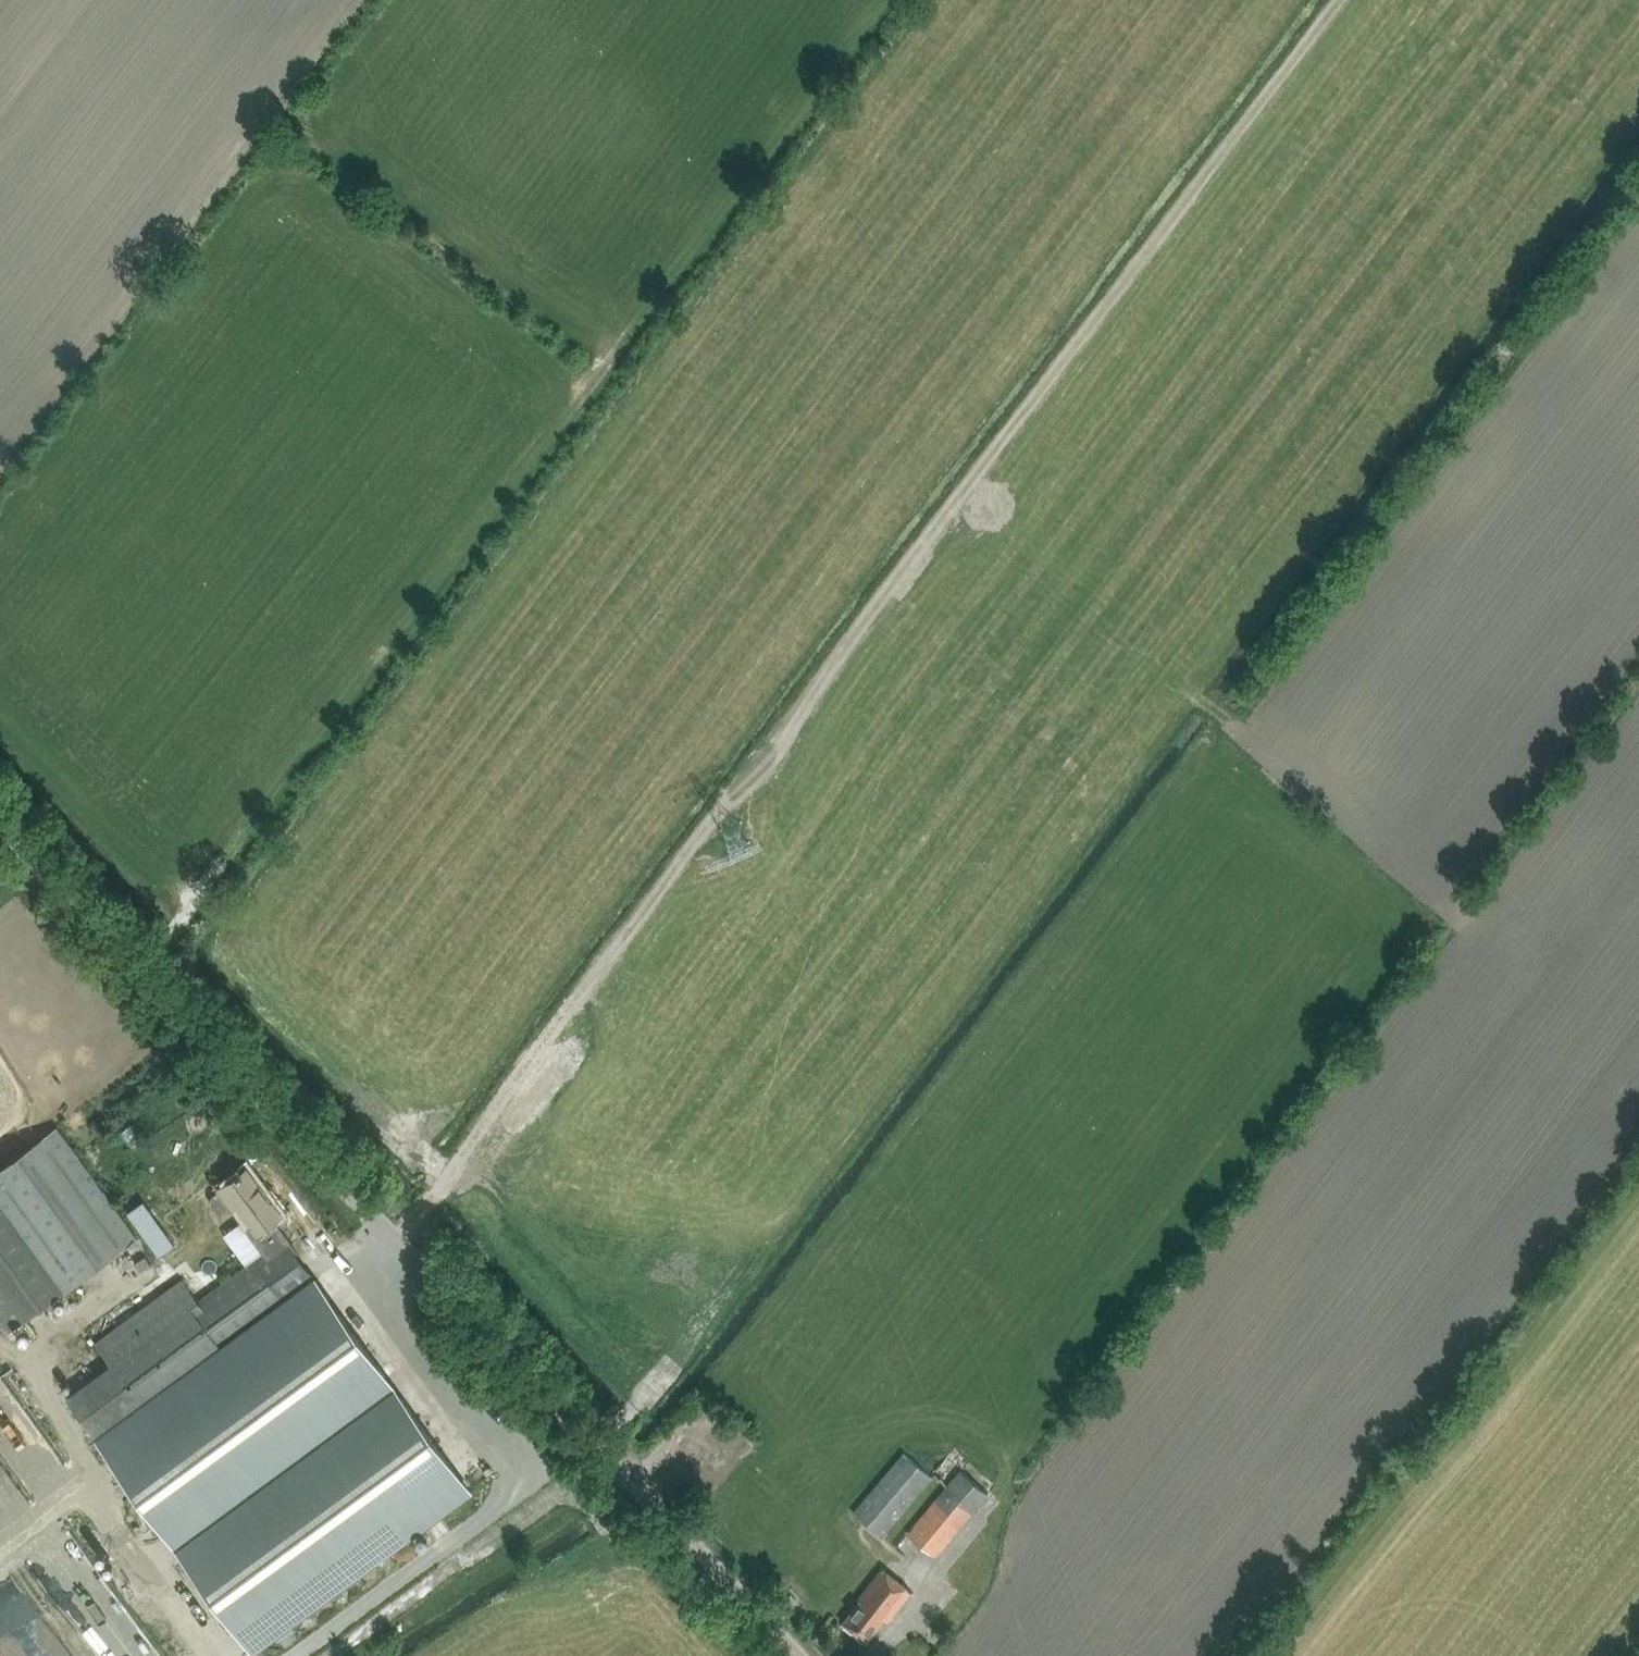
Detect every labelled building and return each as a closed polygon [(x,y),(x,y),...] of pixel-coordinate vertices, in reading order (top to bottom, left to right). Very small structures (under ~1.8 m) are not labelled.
[(59,1128),(0,1171),(0,1322),(9,1334),(139,1240),(59,1128)] [(68,1396),(252,1648),(469,1489),(316,1280),(295,1252),(297,1250),(274,1219),(281,1214),(250,1170),(221,1190),(223,1193),(218,1197),(217,1203),(222,1211),(228,1212),(234,1208),(235,1209),(240,1205),(249,1218),(244,1222),(266,1253),(199,1302),(183,1280),(97,1342),(113,1364),(68,1396)] [(932,1478),(904,1454),(854,1512),(882,1536),(932,1478)] [(989,1494),(963,1471),(908,1534),(935,1557),(989,1494)] [(886,1623),(911,1593),(882,1570),(858,1600),(860,1602),(843,1623),(865,1642),(883,1621),(886,1623)] [(318,1625),(351,1602),(344,1592),(311,1615),(318,1625)]
